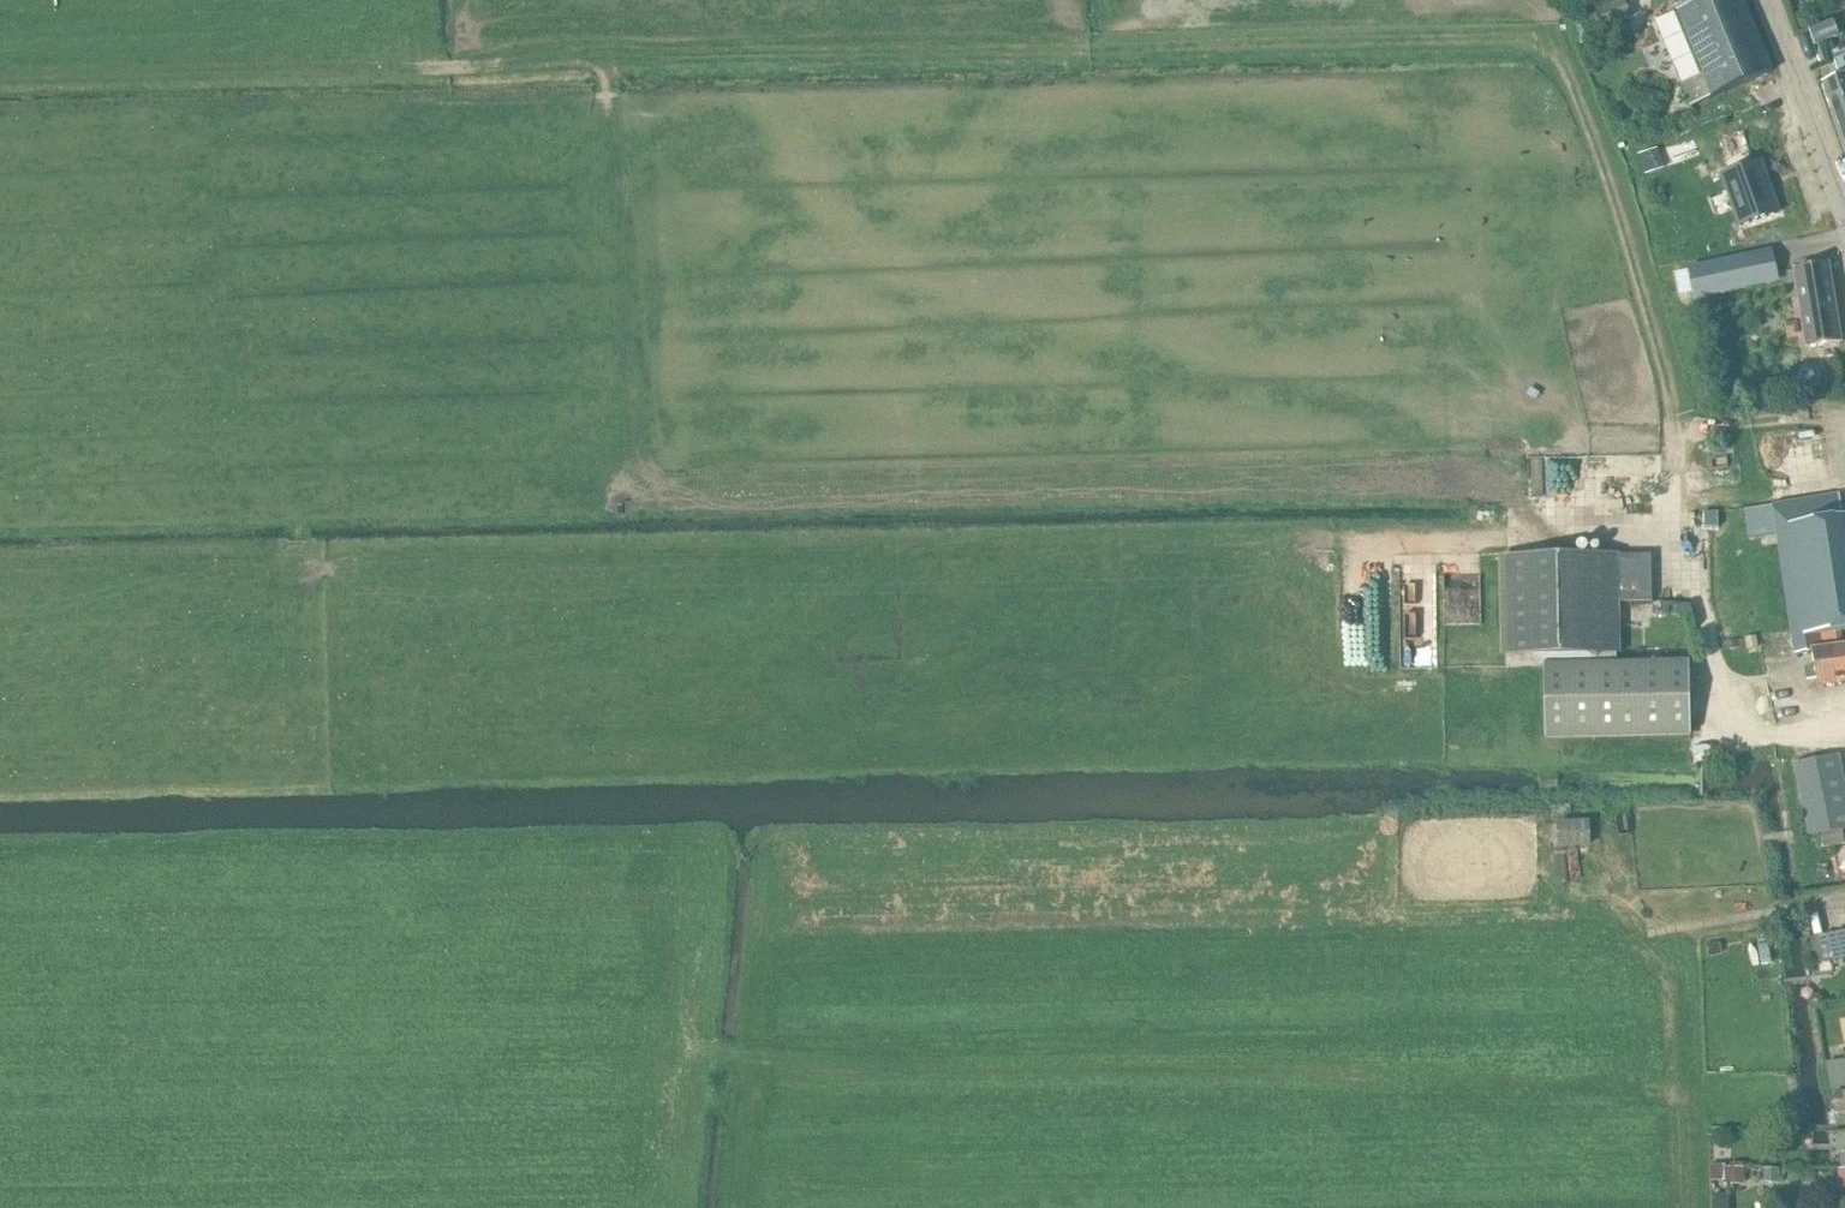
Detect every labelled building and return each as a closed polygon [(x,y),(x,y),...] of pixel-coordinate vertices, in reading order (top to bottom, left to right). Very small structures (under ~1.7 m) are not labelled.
[(1632,16),(1626,0),(1622,0),(1597,11),(1604,28),(1632,16)] [(1655,19),(1663,40),(1682,84),(1686,93),(1691,106),(1711,98),(1772,72),(1742,0),(1673,0),(1677,10),(1674,11),(1655,19)] [(1814,45),(1837,37),(1831,22),(1808,30),(1814,45)] [(1619,25),(1603,32),(1608,44),(1624,38),(1619,25)] [(1832,51),(1839,71),(1844,69),(1844,46),(1832,51)] [(1822,84),(1836,123),(1844,120),(1844,76),(1822,84)] [(1836,123),(1837,124),(1844,148),(1844,120),(1836,123)] [(1661,137),(1637,147),(1649,175),(1676,164),(1673,156),(1700,145),(1692,124),(1661,137)] [(1759,161),(1721,175),(1740,228),(1778,214),(1759,161)] [(1757,253),(1689,268),(1695,292),(1762,277),(1757,253)] [(1808,348),(1841,342),(1829,264),(1795,270),(1808,348)] [(1793,633),(1796,655),(1813,652),(1818,685),(1844,681),(1844,646),(1843,646),(1841,631),(1844,630),(1844,517),(1843,517),(1839,494),(1773,505),(1773,506),(1745,510),(1749,540),(1778,535),(1793,633)] [(1544,665),(1545,738),(1690,734),(1689,660),(1616,661),(1615,601),(1652,600),(1651,553),(1503,556),(1506,665),(1544,665)] [(1820,834),(1843,830),(1844,829),(1844,787),(1839,755),(1794,763),(1809,836),(1820,834)] [(1557,846),(1588,845),(1588,821),(1557,822),(1557,846)] [(1843,830),(1820,834),(1823,849),(1844,844),(1844,840),(1843,830)] [(1810,936),(1815,963),(1844,957),(1844,929),(1812,935),(1810,936)] [(1719,943),(1706,945),(1708,956),(1721,954),(1719,943)] [(1812,994),(1808,999),(1809,1005),(1814,1009),(1820,1008),(1823,1003),(1822,997),(1818,993),(1812,994)] [(1831,1089),(1844,1087),(1844,1060),(1826,1063),(1831,1089)] [(1834,1092),(1835,1112),(1844,1111),(1844,1091),(1834,1092)] [(1725,1164),(1710,1164),(1710,1181),(1724,1181),(1724,1184),(1744,1184),(1744,1167),(1725,1167),(1725,1164)]
